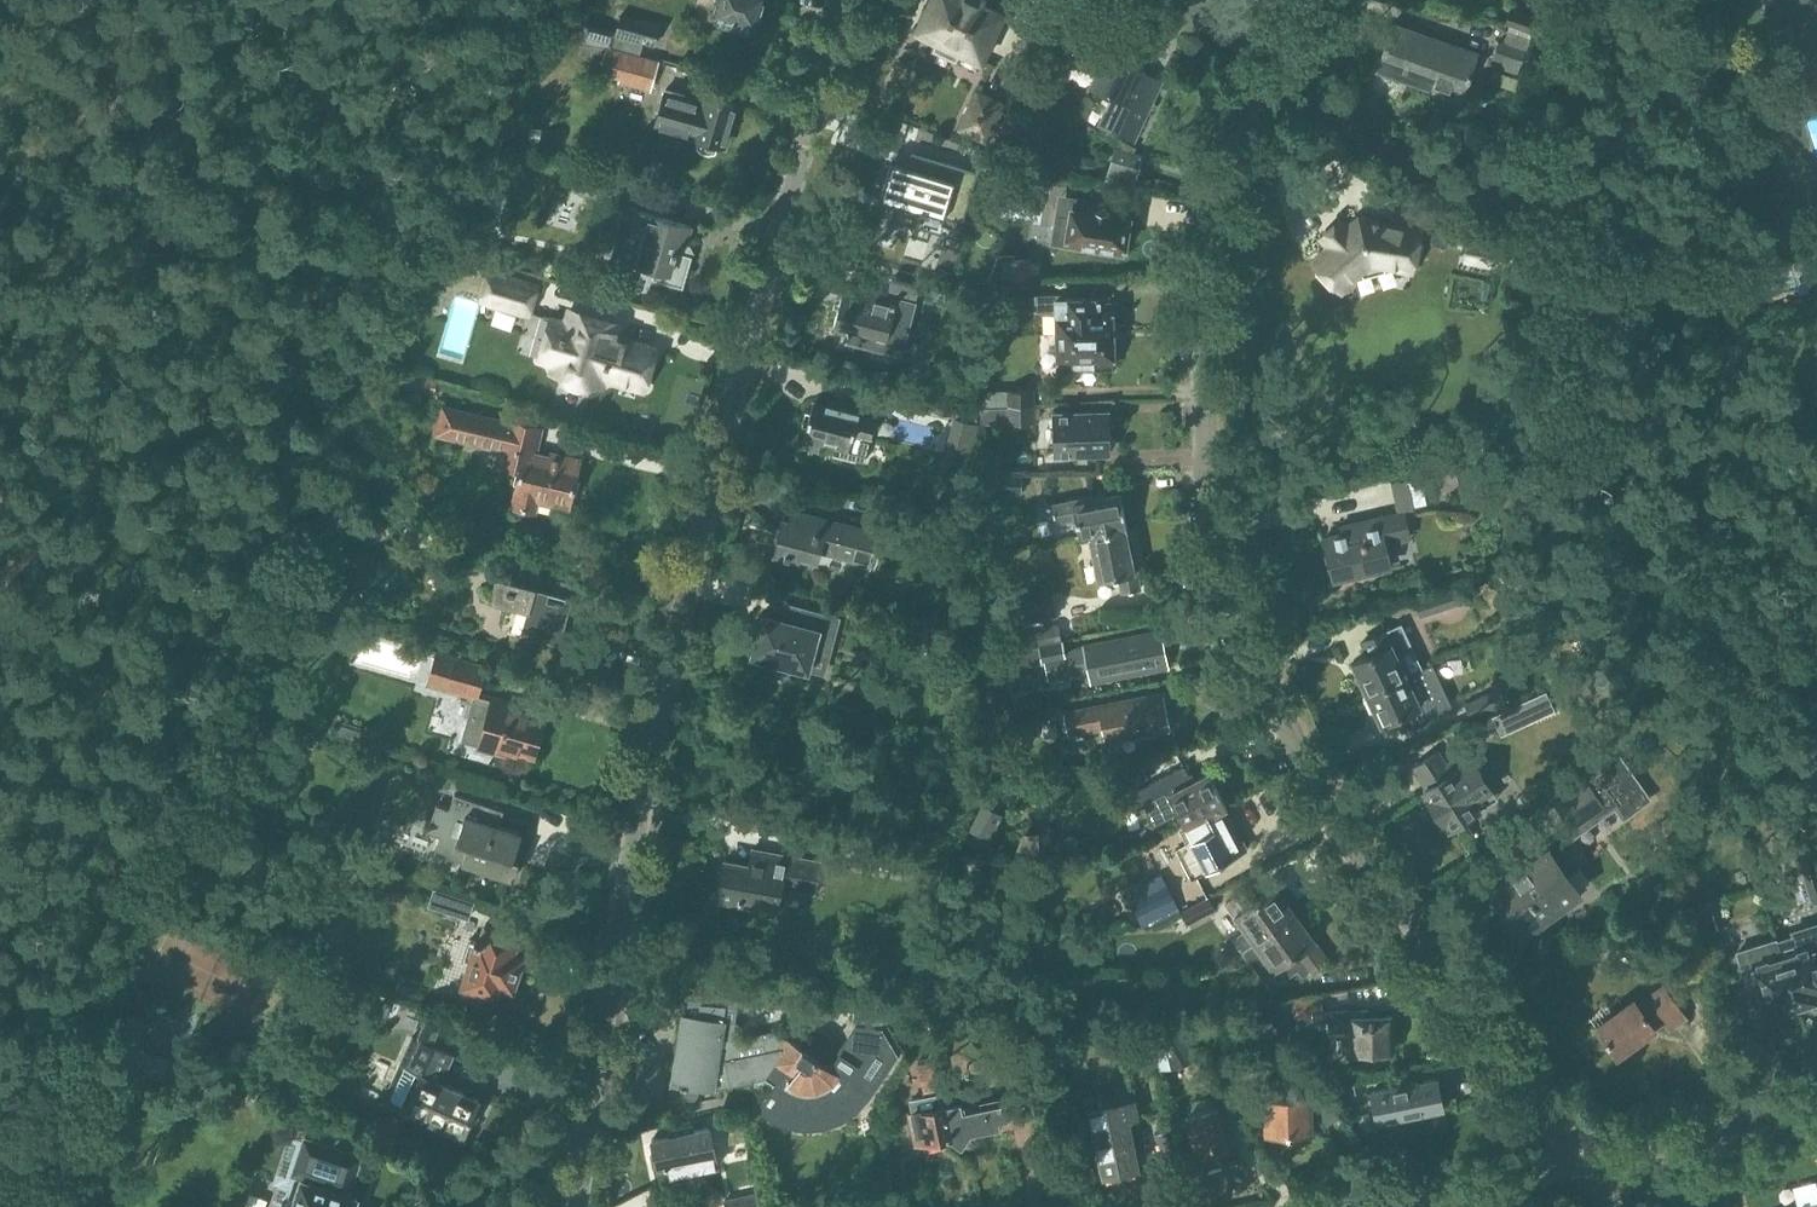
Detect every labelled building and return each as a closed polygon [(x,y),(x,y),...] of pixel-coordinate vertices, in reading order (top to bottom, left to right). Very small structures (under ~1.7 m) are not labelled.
[(711,15),(718,17),(716,22),(751,31),(752,25),(757,27),(764,0),(715,0),(711,15)] [(982,61),(1004,14),(985,5),(975,0),(938,0),(929,19),(930,19),(923,34),(982,61)] [(1778,16),(1813,6),(1814,9),(1816,8),(1816,0),(1774,0),(1778,16)] [(1539,19),(1533,16),(1511,8),(1505,23),(1534,34),(1539,19)] [(587,24),(582,40),(584,40),(585,41),(605,46),(607,47),(611,48),(641,56),(642,52),(644,42),(656,45),(661,23),(620,13),(615,32),(587,24)] [(1479,54),(1392,24),(1376,68),(1463,98),(1479,54)] [(1527,50),(1500,40),(1491,66),(1518,75),(1527,50)] [(1111,96),(1097,124),(1108,129),(1134,141),(1162,79),(1079,41),(1071,57),(1096,69),(1088,86),(1111,96)] [(607,47),(599,76),(605,77),(606,74),(620,78),(619,80),(651,88),(658,61),(641,56),(611,48),(607,47)] [(958,130),(989,144),(1008,102),(977,88),(958,130)] [(699,139),(697,146),(702,150),(708,152),(715,151),(717,144),(723,146),(736,102),(695,90),(691,105),(662,97),(653,127),(684,136),(684,135),(699,139)] [(1134,190),(1144,154),(1115,146),(1105,182),(1134,190)] [(889,160),(878,198),(896,203),(892,219),(919,227),(923,213),(925,213),(926,211),(964,222),(980,170),(912,150),(908,166),(889,160)] [(587,164),(579,194),(618,206),(627,176),(587,164)] [(512,172),(498,168),(495,179),(509,183),(512,172)] [(1064,240),(1065,240),(1065,242),(1125,251),(1131,212),(1072,203),(1071,205),(1070,205),(1064,240)] [(655,269),(654,272),(652,278),(683,287),(692,255),(683,252),(691,225),(626,206),(611,256),(655,269)] [(1316,272),(1330,287),(1335,283),(1341,290),(1360,271),(1365,276),(1384,270),(1386,264),(1412,269),(1419,231),(1359,219),(1348,230),(1340,221),(1323,237),(1331,246),(1314,261),(1321,268),(1316,272)] [(1469,236),(1465,260),(1503,267),(1507,244),(1469,236)] [(1031,256),(1003,257),(1004,278),(1032,277),(1031,256)] [(482,299),(528,312),(536,284),(491,271),(482,299)] [(844,289),(834,323),(852,328),(849,342),(902,355),(914,308),(921,285),(892,278),(888,292),(865,286),(863,294),(844,289)] [(1030,295),(1030,310),(1055,313),(1055,334),(1114,332),(1113,304),(1107,305),(1106,296),(1058,297),(1058,294),(1032,295),(1032,280),(1004,281),(1004,296),(1030,295)] [(540,359),(553,363),(551,370),(562,373),(564,376),(568,379),(571,381),(575,383),(580,384),(584,384),(588,383),(593,382),(603,385),(605,378),(643,389),(655,347),(617,336),(620,324),(569,309),(566,321),(552,317),(540,359)] [(1058,361),(1058,364),(1056,364),(1056,367),(1115,365),(1114,332),(1055,334),(1056,361),(1058,361)] [(438,378),(404,369),(400,386),(434,395),(438,378)] [(969,392),(939,385),(937,396),(966,403),(969,392)] [(1035,403),(1035,388),(979,389),(979,405),(980,405),(1035,403)] [(934,410),(950,414),(942,450),(982,460),(982,424),(981,424),(980,405),(979,405),(979,407),(976,407),(976,408),(970,407),(969,411),(966,411),(967,406),(936,398),(934,410)] [(813,402),(802,443),(820,448),(821,443),(825,444),(826,440),(836,443),(835,447),(834,453),(865,461),(871,436),(877,412),(828,400),(826,406),(813,402)] [(497,466),(518,471),(510,505),(536,510),(538,500),(569,507),(580,459),(562,455),(562,457),(536,451),(542,427),(508,419),(442,403),(442,405),(439,404),(433,433),(435,434),(435,435),(500,451),(497,466)] [(1036,423),(1035,403),(980,405),(981,424),(982,424),(1036,423)] [(1108,412),(1073,413),(1054,414),(1055,453),(1109,452),(1109,450),(1112,448),(1116,441),(1112,435),(1108,434),(1108,412)] [(1475,480),(1472,462),(1455,465),(1458,483),(1475,480)] [(1352,524),(1353,531),(1324,537),(1334,578),(1392,564),(1388,544),(1412,538),(1405,506),(1431,500),(1424,469),(1392,476),(1401,513),(1352,524)] [(1015,493),(1015,473),(986,473),(986,493),(1015,493)] [(1056,524),(1073,520),(1076,519),(1080,537),(1126,527),(1128,527),(1121,493),(1095,499),(1094,495),(1047,506),(1049,516),(1054,515),(1056,524)] [(817,562),(819,562),(821,552),(873,566),(881,533),(792,510),(789,521),(783,519),(774,553),(817,564),(817,562)] [(1097,580),(1118,576),(1121,593),(1140,589),(1134,560),(1132,561),(1126,527),(1080,537),(1080,539),(1089,537),(1097,580)] [(490,601),(527,611),(521,632),(560,643),(570,606),(543,598),(545,590),(497,577),(490,601)] [(1456,588),(1416,602),(1421,618),(1461,604),(1456,588)] [(1054,597),(1017,605),(1021,625),(1059,617),(1054,597)] [(763,614),(762,618),(757,617),(753,633),(758,634),(757,638),(753,642),(752,646),(754,651),(752,655),(780,662),(777,671),(796,676),(799,667),(824,674),(839,617),(787,603),(783,619),(763,614)] [(1352,661),(1366,692),(1407,673),(1421,666),(1401,622),(1361,640),(1367,654),(1352,661)] [(1060,680),(1078,676),(1088,670),(1090,680),(1168,665),(1162,631),(1083,646),(1083,644),(1077,645),(1065,651),(1063,640),(1039,644),(1039,646),(1016,650),(1020,667),(1042,663),(1042,664),(1045,663),(1048,680),(1060,680)] [(462,741),(481,746),(480,748),(516,759),(518,751),(532,755),(543,719),(522,712),(524,706),(495,697),(494,700),(477,695),(485,666),(438,653),(430,683),(469,694),(467,701),(473,702),(462,741)] [(1421,667),(1421,666),(1407,673),(1366,692),(1381,724),(1396,717),(1402,730),(1431,717),(1430,716),(1452,706),(1432,662),(1421,667)] [(1472,721),(1508,704),(1501,687),(1464,705),(1472,721)] [(1547,690),(1493,715),(1499,730),(1502,736),(1556,712),(1547,690)] [(1062,714),(1066,735),(1100,729),(1102,740),(1161,729),(1159,719),(1168,717),(1164,694),(1062,714)] [(1423,780),(1410,788),(1441,834),(1482,807),(1478,801),(1498,787),(1471,747),(1448,762),(1440,751),(1414,768),(1423,780)] [(1522,933),(1577,894),(1558,867),(1575,855),(1567,843),(1616,809),(1623,819),(1652,799),(1621,754),(1552,801),(1571,827),(1548,843),(1551,847),(1492,890),(1522,933)] [(1122,778),(1147,772),(1143,757),(1118,763),(1122,778)] [(1178,812),(1185,824),(1179,827),(1180,831),(1225,810),(1228,808),(1210,774),(1193,783),(1184,766),(1135,792),(1142,805),(1140,806),(1144,814),(1146,813),(1153,826),(1178,812)] [(505,810),(455,794),(450,808),(438,804),(428,832),(441,837),(435,852),(513,878),(520,860),(514,858),(522,833),(501,826),(505,810)] [(982,806),(970,832),(990,842),(1003,815),(982,806)] [(1180,831),(1186,842),(1175,848),(1191,879),(1246,850),(1225,810),(1180,831)] [(740,908),(760,912),(759,916),(774,920),(776,909),(779,909),(783,887),(816,893),(822,863),(776,855),(774,869),(725,860),(718,898),(741,902),(740,908)] [(1812,902),(1816,901),(1816,873),(1804,877),(1812,902)] [(1129,902),(1138,919),(1146,914),(1150,923),(1177,909),(1172,901),(1175,900),(1162,874),(1133,889),(1138,898),(1129,902)] [(1710,930),(1727,925),(1713,880),(1696,886),(1710,930)] [(1235,938),(1243,949),(1255,941),(1295,913),(1275,884),(1257,897),(1248,885),(1226,901),(1247,929),(1235,938)] [(476,902),(434,888),(428,906),(470,920),(476,902)] [(1210,894),(1181,909),(1188,924),(1218,909),(1210,894)] [(1255,941),(1243,949),(1242,950),(1252,965),(1253,964),(1252,961),(1264,953),(1283,980),(1304,964),(1308,970),(1326,957),(1314,940),(1314,939),(1295,913),(1255,941)] [(1799,1006),(1816,1000),(1816,922),(1790,931),(1791,934),(1777,939),(1783,956),(1799,1006)] [(470,938),(463,961),(469,963),(462,985),(499,997),(502,986),(514,990),(526,955),(516,952),(522,935),(485,923),(480,938),(475,936),(474,940),(470,938)] [(1799,1006),(1783,956),(1777,939),(1777,938),(1736,951),(1744,977),(1755,973),(1768,1011),(1777,1008),(1779,1013),(1799,1006)] [(1638,1001),(1636,998),(1596,1027),(1616,1054),(1663,1020),(1669,1028),(1686,1016),(1663,983),(1638,1001)] [(1350,1032),(1351,1049),(1347,1049),(1347,1055),(1394,1053),(1393,1016),(1387,1016),(1387,1009),(1323,1011),(1323,1008),(1324,1008),(1321,993),(1291,1000),(1294,1018),(1313,1014),(1313,1022),(1328,1021),(1328,1032),(1350,1032)] [(1279,1035),(1296,1031),(1290,1001),(1274,1004),(1279,1035)] [(683,1013),(672,1083),(681,1084),(681,1086),(686,1087),(686,1090),(686,1092),(686,1093),(687,1095),(689,1096),(691,1097),(693,1097),(696,1096),(697,1095),(699,1090),(699,1088),(716,1090),(716,1088),(741,1083),(753,1081),(766,1090),(781,1068),(786,1072),(795,1059),(799,1061),(806,1050),(774,1029),(736,1037),(739,1022),(683,1013)] [(763,1095),(754,1108),(768,1118),(785,1126),(805,1130),(824,1128),(842,1122),(857,1112),(871,1096),(898,1055),(882,1028),(855,1024),(835,1055),(837,1056),(830,1066),(819,1058),(826,1049),(813,1041),(806,1050),(799,1061),(795,1059),(786,1072),(781,1068),(766,1090),(768,1091),(764,1096),(763,1095)] [(1178,1025),(1147,1031),(1157,1070),(1198,1059),(1178,1025)] [(384,1097),(405,1106),(404,1108),(463,1135),(479,1099),(441,1082),(453,1055),(416,1039),(404,1065),(399,1063),(398,1065),(399,1065),(384,1097)] [(921,1076),(937,1074),(934,1060),(918,1063),(921,1076)] [(937,1074),(921,1076),(924,1093),(940,1090),(937,1074)] [(1372,1091),(1377,1120),(1402,1114),(1403,1120),(1425,1116),(1424,1110),(1443,1106),(1437,1078),(1372,1091)] [(1344,1107),(1359,1103),(1355,1084),(1340,1087),(1344,1107)] [(970,1087),(941,1092),(950,1139),(962,1147),(970,1134),(1001,1128),(1000,1123),(1022,1119),(1018,1099),(1007,1101),(1007,1102),(1005,1102),(1004,1096),(973,1102),(970,1087)] [(911,1110),(912,1112),(909,1112),(916,1145),(950,1139),(941,1092),(939,1093),(940,1100),(928,1102),(929,1108),(921,1110),(921,1108),(911,1110)] [(1268,1132),(1310,1131),(1309,1095),(1266,1096),(1268,1132)] [(1137,1116),(1133,1098),(1090,1107),(1104,1175),(1138,1168),(1127,1118),(1137,1116)] [(1192,1128),(1200,1155),(1202,1155),(1206,1167),(1221,1163),(1218,1151),(1231,1147),(1220,1105),(1186,1114),(1187,1115),(1172,1119),(1175,1133),(1192,1128)] [(652,1139),(658,1168),(668,1166),(670,1175),(705,1167),(705,1168),(719,1165),(710,1126),(696,1129),(697,1130),(652,1139)] [(304,1139),(289,1134),(273,1183),(277,1184),(270,1206),(354,1206),(357,1196),(348,1193),(360,1156),(305,1138),(304,1139)] [(725,1199),(727,1206),(759,1206),(756,1193),(725,1199)]
